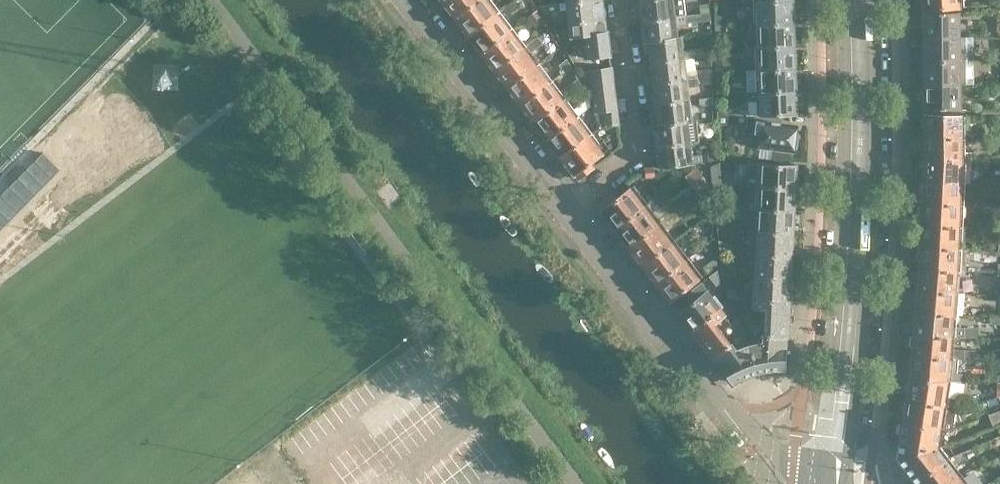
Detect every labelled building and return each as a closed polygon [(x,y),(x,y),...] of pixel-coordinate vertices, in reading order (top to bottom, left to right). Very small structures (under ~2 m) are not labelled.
[(447,6),(448,10),(451,14),(455,16),(456,17),(478,0),(443,0),(447,6)] [(456,17),(460,23),(461,28),(464,32),(468,33),(469,34),(497,12),(500,11),(492,0),(478,0),(456,17)] [(518,0),(514,0),(507,5),(512,11),(522,4),(518,0)] [(565,2),(557,3),(558,11),(566,10),(568,23),(605,19),(605,17),(607,14),(606,9),(604,6),(603,0),(581,0),(565,2)] [(683,0),(639,0),(640,8),(638,12),(639,17),(642,19),(642,20),(685,15),(683,0)] [(755,0),(756,24),(793,22),(793,14),(794,11),(794,5),(792,2),(792,0),(762,0),(755,0)] [(920,7),(923,8),(923,10),(932,10),(961,9),(961,7),(964,6),(964,0),(920,0),(920,7)] [(558,11),(557,3),(539,5),(544,13),(558,11)] [(548,19),(539,8),(530,15),(538,26),(548,19)] [(497,12),(469,34),(473,41),(474,45),(477,49),(481,51),(512,28),(500,11),(497,12)] [(710,21),(710,12),(685,15),(686,24),(710,21)] [(959,12),(923,12),(924,36),(960,35),(959,12)] [(714,15),(714,25),(726,24),(726,14),(714,15)] [(678,37),(677,25),(686,24),(685,15),(642,20),(643,29),(641,32),(641,37),(644,39),(644,41),(678,37)] [(607,32),(605,19),(568,23),(570,38),(577,37),(578,44),(585,43),(587,58),(611,55),(609,31),(607,32)] [(793,22),(756,24),(756,46),(794,45),(796,41),(795,36),(793,33),(793,22)] [(726,24),(714,25),(715,35),(727,34),(726,24)] [(512,28),(481,51),(487,58),(487,63),(491,67),(494,68),(495,69),(524,47),(526,46),(526,45),(512,28)] [(976,35),(960,35),(924,36),(924,61),(976,60),(976,35)] [(524,47),(495,69),(500,75),(501,80),(503,84),(507,85),(508,87),(537,64),(539,63),(531,52),(543,43),(538,36),(526,45),(526,46),(524,47)] [(678,37),(644,41),(645,53),(649,53),(650,61),(684,57),(684,58),(695,57),(694,49),(683,50),(682,37),(678,37)] [(794,45),(756,46),(757,70),(794,68),(794,67),(796,64),(796,58),(794,55),(794,45)] [(704,48),(694,49),(695,57),(712,55),(712,46),(704,47),(704,48)] [(684,57),(650,61),(650,63),(648,66),(649,71),(651,73),(652,82),(687,78),(697,77),(696,70),(686,71),(684,58),(684,57)] [(715,70),(719,70),(730,70),(729,57),(714,57),(715,70)] [(560,64),(565,70),(570,66),(566,59),(560,64)] [(976,60),(924,61),(925,85),(961,84),(977,84),(976,60)] [(537,64),(508,87),(509,87),(509,91),(512,95),(516,96),(521,104),(552,80),(539,63),(537,64)] [(589,69),(589,70),(590,81),(614,78),(613,67),(608,68),(608,67),(589,69)] [(712,68),(696,70),(697,77),(713,75),(712,68)] [(757,70),(758,91),(758,92),(795,91),(795,90),(797,86),(797,81),(795,77),(794,68),(757,70)] [(589,70),(578,71),(585,82),(590,82),(590,81),(589,70)] [(713,75),(697,77),(698,85),(713,83),(713,75)] [(687,78),(652,82),(654,92),(652,95),(652,100),(655,102),(655,103),(689,99),(687,86),(698,85),(697,77),(687,78)] [(582,85),(578,78),(567,86),(572,93),(582,85)] [(614,78),(590,81),(590,82),(592,94),(592,95),(592,99),(616,96),(616,92),(614,78)] [(550,81),(521,104),(522,109),(525,112),(528,114),(535,121),(535,122),(563,99),(565,97),(565,98),(572,93),(567,86),(560,91),(552,80),(550,81)] [(961,84),(925,85),(925,108),(940,108),(940,109),(961,108),(961,84)] [(795,91),(758,92),(758,91),(746,91),(746,101),(758,100),(759,114),(759,116),(778,115),(781,115),(796,114),(796,112),(798,109),(798,104),(795,101),(795,91)] [(547,138),(578,115),(593,104),(592,99),(592,95),(592,94),(574,109),(565,98),(565,97),(563,99),(535,122),(535,126),(538,130),(542,131),(547,138)] [(616,96),(592,99),(593,104),(594,113),(595,113),(603,111),(604,123),(605,125),(614,124),(619,123),(616,96)] [(713,97),(698,98),(699,106),(713,105),(713,97)] [(654,125),(654,126),(689,122),(692,121),(689,99),(655,103),(656,113),(652,113),(654,125)] [(603,111),(595,113),(595,120),(600,126),(603,124),(604,123),(603,111)] [(730,113),(717,114),(717,125),(744,124),(746,124),(746,115),(730,113)] [(924,127),(923,135),(965,137),(965,116),(962,115),(962,114),(939,113),(924,113),(924,117),(921,118),(921,125),(924,127)] [(743,132),(753,133),(759,134),(757,149),(775,151),(775,149),(779,150),(779,159),(791,160),(792,151),(793,152),(793,149),(796,147),(797,140),(795,138),(797,125),(790,125),(790,126),(781,124),(781,122),(781,115),(778,115),(759,116),(759,114),(746,115),(746,124),(744,124),(743,132)] [(577,116),(547,138),(548,143),(551,147),(555,149),(560,155),(590,134),(591,132),(578,115),(577,116)] [(698,140),(696,121),(692,121),(689,122),(654,126),(652,129),(653,134),(655,136),(656,146),(691,141),(698,140)] [(591,132),(560,155),(561,157),(562,161),(565,165),(568,166),(574,174),(575,174),(579,179),(593,167),(589,162),(609,148),(603,140),(599,143),(591,132)] [(923,149),(923,158),(965,160),(965,137),(923,135),(923,138),(920,140),(920,147),(923,149)] [(691,141),(656,146),(656,147),(654,150),(655,155),(657,157),(659,167),(662,166),(662,168),(693,164),(693,163),(702,162),(701,154),(692,155),(691,141)] [(43,152),(0,196),(0,231),(60,170),(43,152)] [(702,154),(703,162),(706,162),(712,161),(711,153),(702,154)] [(962,181),(965,181),(972,181),(973,160),(923,158),(923,160),(920,162),(920,169),(923,170),(923,180),(962,181)] [(747,161),(746,185),(756,185),(794,187),(795,178),(797,175),(797,169),(795,167),(795,165),(788,164),(788,163),(759,162),(747,161)] [(719,163),(710,166),(712,183),(721,184),(719,163)] [(644,167),(644,169),(645,178),(655,177),(654,166),(644,167)] [(708,184),(695,166),(685,173),(699,192),(708,184)] [(922,193),(922,202),(961,203),(961,204),(964,204),(965,181),(962,181),(923,180),(923,182),(919,184),(919,190),(922,193)] [(721,184),(712,183),(713,192),(722,192),(721,184)] [(711,209),(708,184),(699,192),(705,200),(697,207),(703,215),(711,209)] [(615,198),(612,194),(598,204),(601,209),(607,217),(607,222),(611,226),(614,227),(615,228),(647,203),(633,185),(632,186),(615,198)] [(756,185),(755,207),(793,210),(793,201),(795,198),(796,192),(794,189),(794,187),(756,185)] [(922,214),(921,224),(963,226),(964,204),(961,204),(961,203),(922,202),(922,204),(919,206),(919,212),(922,214)] [(647,203),(615,228),(620,235),(621,240),(624,243),(628,245),(629,246),(661,222),(647,203)] [(725,219),(723,206),(714,207),(716,220),(725,219)] [(755,207),(753,230),(792,232),(792,224),(794,221),(795,215),(793,212),(793,210),(755,207)] [(661,222),(629,246),(634,253),(635,257),(638,262),(642,263),(671,241),(674,239),(661,222)] [(920,247),(959,248),(962,248),(963,226),(921,224),(921,226),(918,228),(918,234),(921,236),(920,247)] [(753,230),(752,252),(790,255),(791,246),(793,243),(793,238),(792,235),(792,232),(753,230)] [(718,237),(718,251),(732,252),(732,244),(718,237)] [(674,239),(671,241),(642,263),(648,271),(649,276),(652,280),(655,281),(685,258),(687,257),(674,239)] [(919,260),(919,268),(960,272),(960,271),(965,271),(966,249),(962,249),(962,248),(959,248),(920,247),(920,249),(917,251),(916,258),(919,260)] [(752,252),(751,275),(789,277),(790,269),(792,266),(792,260),(790,258),(790,255),(752,252)] [(687,257),(685,258),(655,281),(656,282),(662,289),(662,294),(665,298),(669,299),(670,301),(685,290),(700,279),(699,278),(702,276),(687,257)] [(703,267),(707,273),(717,265),(713,259),(703,267)] [(720,263),(722,275),(729,275),(729,264),(720,263)] [(918,282),(917,291),(956,294),(964,294),(964,293),(976,294),(977,285),(959,284),(960,272),(919,268),(918,271),(915,273),(915,280),(918,282)] [(717,269),(708,276),(716,286),(720,283),(717,269)] [(751,275),(750,299),(788,301),(789,291),(791,288),(791,282),(789,280),(789,277),(751,275)] [(682,297),(672,304),(679,312),(691,328),(721,306),(707,289),(701,280),(686,292),(687,293),(682,297)] [(737,290),(725,289),(727,298),(730,298),(737,298),(737,290)] [(962,316),(964,294),(956,294),(917,291),(917,292),(914,294),(914,300),(916,303),(915,313),(954,316),(957,316),(962,316)] [(750,299),(750,300),(749,308),(764,309),(763,333),(766,333),(767,336),(785,337),(785,336),(786,336),(788,301),(750,299)] [(714,356),(714,357),(721,367),(732,382),(742,376),(755,372),(757,371),(751,342),(748,343),(743,327),(737,317),(731,322),(721,306),(691,328),(713,357),(714,356)] [(749,310),(741,315),(749,330),(758,324),(749,310)] [(914,325),(914,335),(955,337),(955,336),(977,337),(977,328),(956,327),(957,316),(954,316),(915,313),(915,314),(912,317),(911,323),(914,325)] [(762,340),(751,342),(757,371),(768,369),(784,367),(785,348),(784,348),(785,337),(767,336),(766,333),(763,333),(762,333),(762,340)] [(913,347),(912,356),(949,360),(958,359),(973,360),(974,351),(953,351),(955,337),(914,335),(914,336),(910,338),(910,345),(913,347)] [(911,369),(910,379),(951,380),(961,381),(962,373),(956,372),(958,359),(949,360),(912,356),(912,358),(909,360),(908,367),(911,369)] [(908,391),(906,400),(947,406),(951,380),(910,379),(910,381),(906,381),(905,390),(908,391)] [(903,420),(943,426),(952,428),(955,408),(947,406),(906,400),(906,402),(903,402),(901,411),(904,412),(903,420)] [(999,411),(988,415),(992,427),(999,424),(999,412),(999,411)] [(901,433),(899,443),(937,448),(938,448),(940,447),(943,426),(903,420),(902,424),(899,424),(898,433),(901,433)] [(899,443),(899,444),(897,457),(915,481),(945,458),(948,457),(940,447),(938,448),(937,448),(899,443)] [(915,481),(916,482),(915,483),(948,483),(959,475),(961,474),(948,457),(945,458),(915,481)] [(970,470),(961,474),(959,475),(948,483),(981,483),(970,470)]
